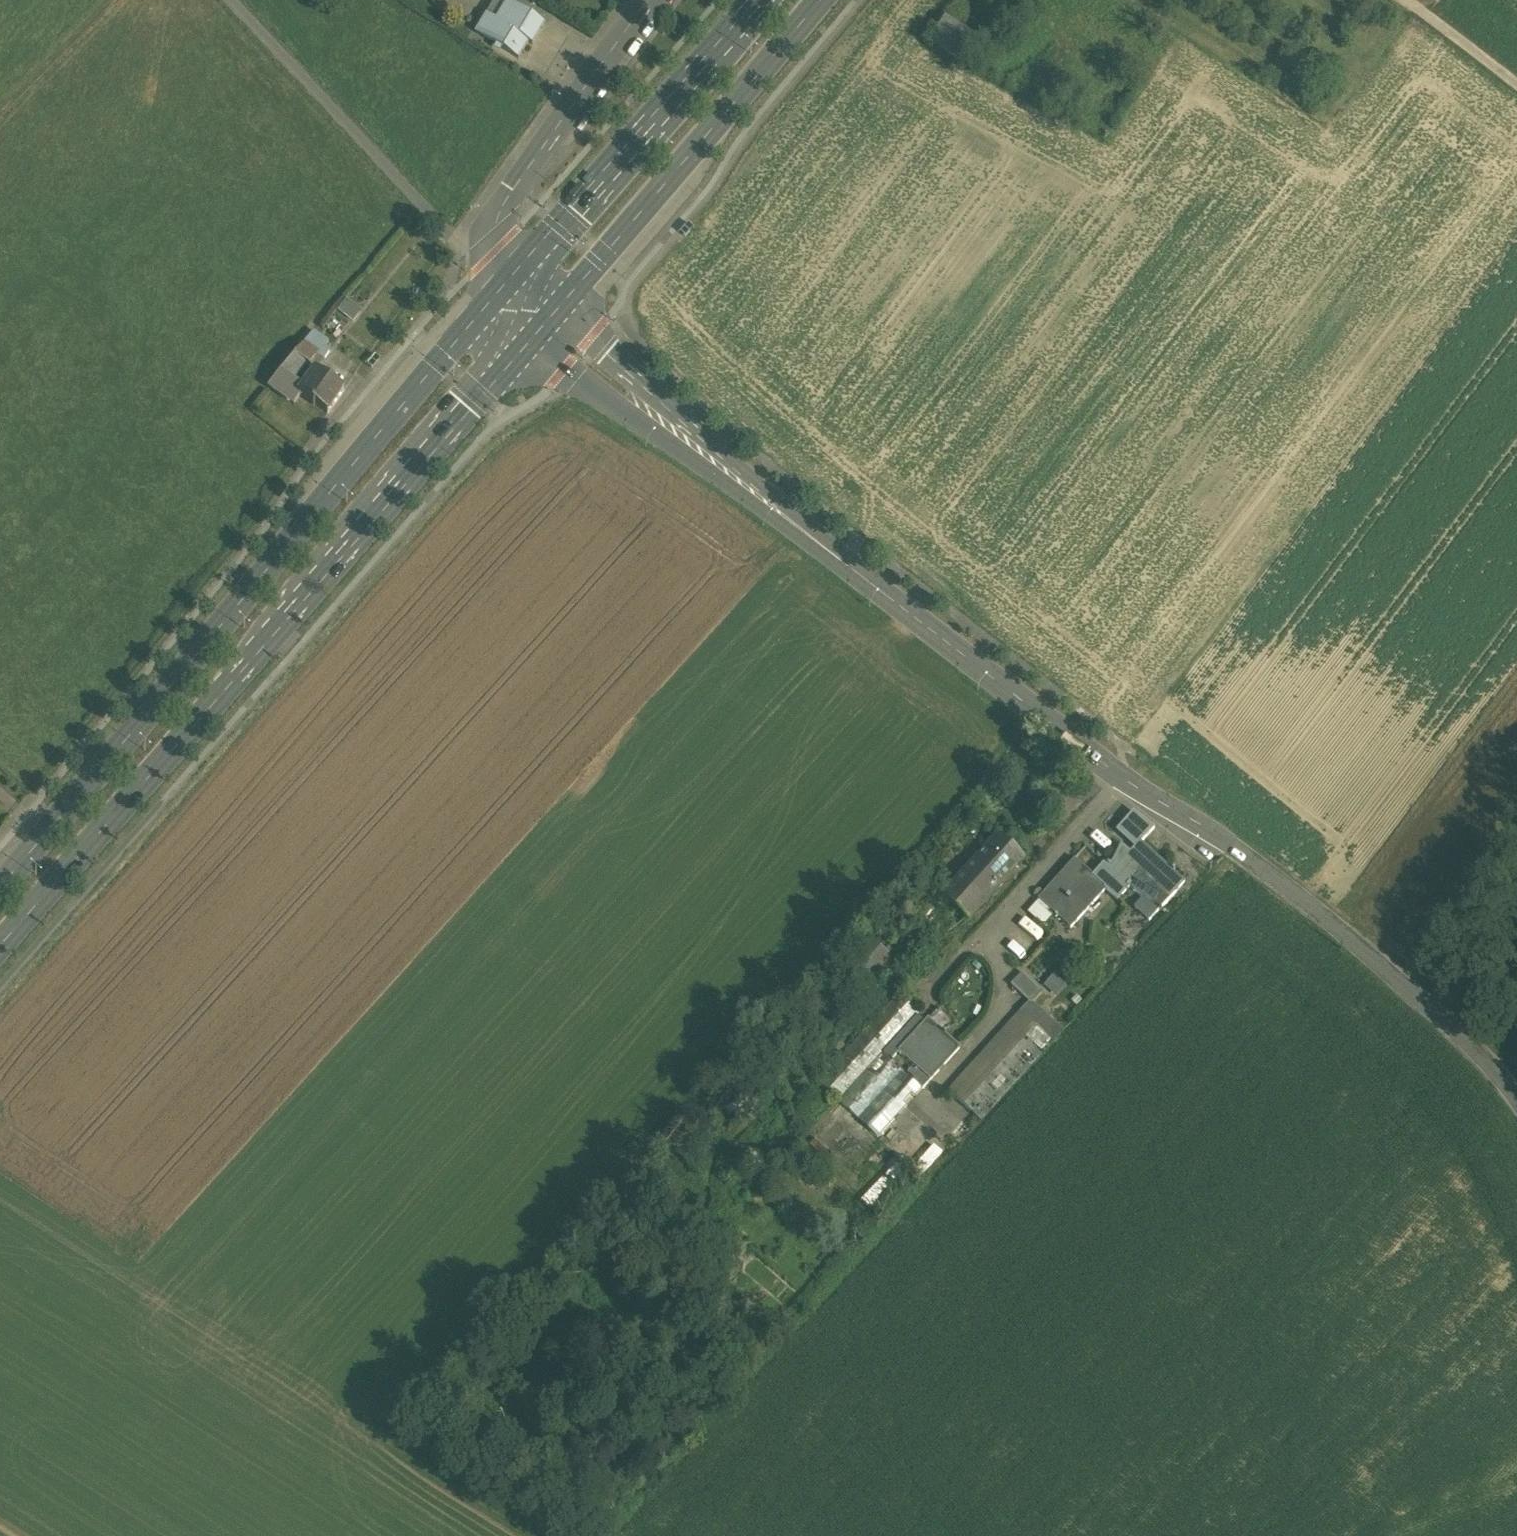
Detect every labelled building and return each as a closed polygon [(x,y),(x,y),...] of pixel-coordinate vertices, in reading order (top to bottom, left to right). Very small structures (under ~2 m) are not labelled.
[(544,25),(507,3),(496,21),(486,15),(475,33),(518,59),(528,43),(532,45),(544,25)] [(979,45),(945,22),(932,41),(966,64),(979,45)] [(689,224),(681,233),(686,237),(694,229),(689,224)] [(314,331),(303,344),(316,355),(320,358),(327,349),(324,347),(328,342),(314,331)] [(316,355),(303,344),(293,356),(308,366),(316,355)] [(308,366),(293,356),(281,371),(297,382),(308,366)] [(367,365),(372,369),(380,360),(376,356),(367,365)] [(344,390),(315,369),(303,387),(299,392),(300,393),(328,414),(344,390)] [(297,382),(281,371),(268,386),(293,403),(300,393),(299,392),(303,387),(297,382)] [(1154,828),(1133,812),(1117,830),(1135,847),(1140,842),(1141,843),(1154,828)] [(1006,844),(997,836),(985,850),(995,859),(982,873),(997,887),(1022,859),(1014,852),(1018,847),(1018,842),(1015,839),(1010,839),(1006,844)] [(1141,843),(1140,842),(1135,847),(1113,871),(1112,872),(1129,887),(1142,899),(1134,908),(1149,921),(1184,883),(1141,843)] [(985,850),(943,896),(968,919),(997,887),(982,873),(995,859),(985,850)] [(1092,875),(1074,859),(1038,899),(1071,928),(1106,889),(1106,888),(1092,875)] [(1129,887),(1112,872),(1113,871),(1104,862),(1092,875),(1106,888),(1106,889),(1118,900),(1129,887)] [(1012,983),(1029,1001),(1042,988),(1025,971),(1012,983)] [(1055,973),(1046,985),(1058,994),(1067,982),(1055,973)] [(899,995),(818,1083),(838,1101),(882,1053),(916,1015),(916,1016),(919,1013),(899,995)] [(1020,1011),(947,1091),(981,1122),(1053,1042),(1020,1011)] [(916,1015),(882,1053),(890,1060),(924,1023),(916,1016),(916,1015)] [(924,1023),(890,1060),(922,1089),(959,1049),(945,1035),(946,1034),(944,1033),(943,1034),(927,1020),(924,1023)] [(882,1053),(838,1101),(878,1137),(922,1089),(890,1060),(882,1053)]
